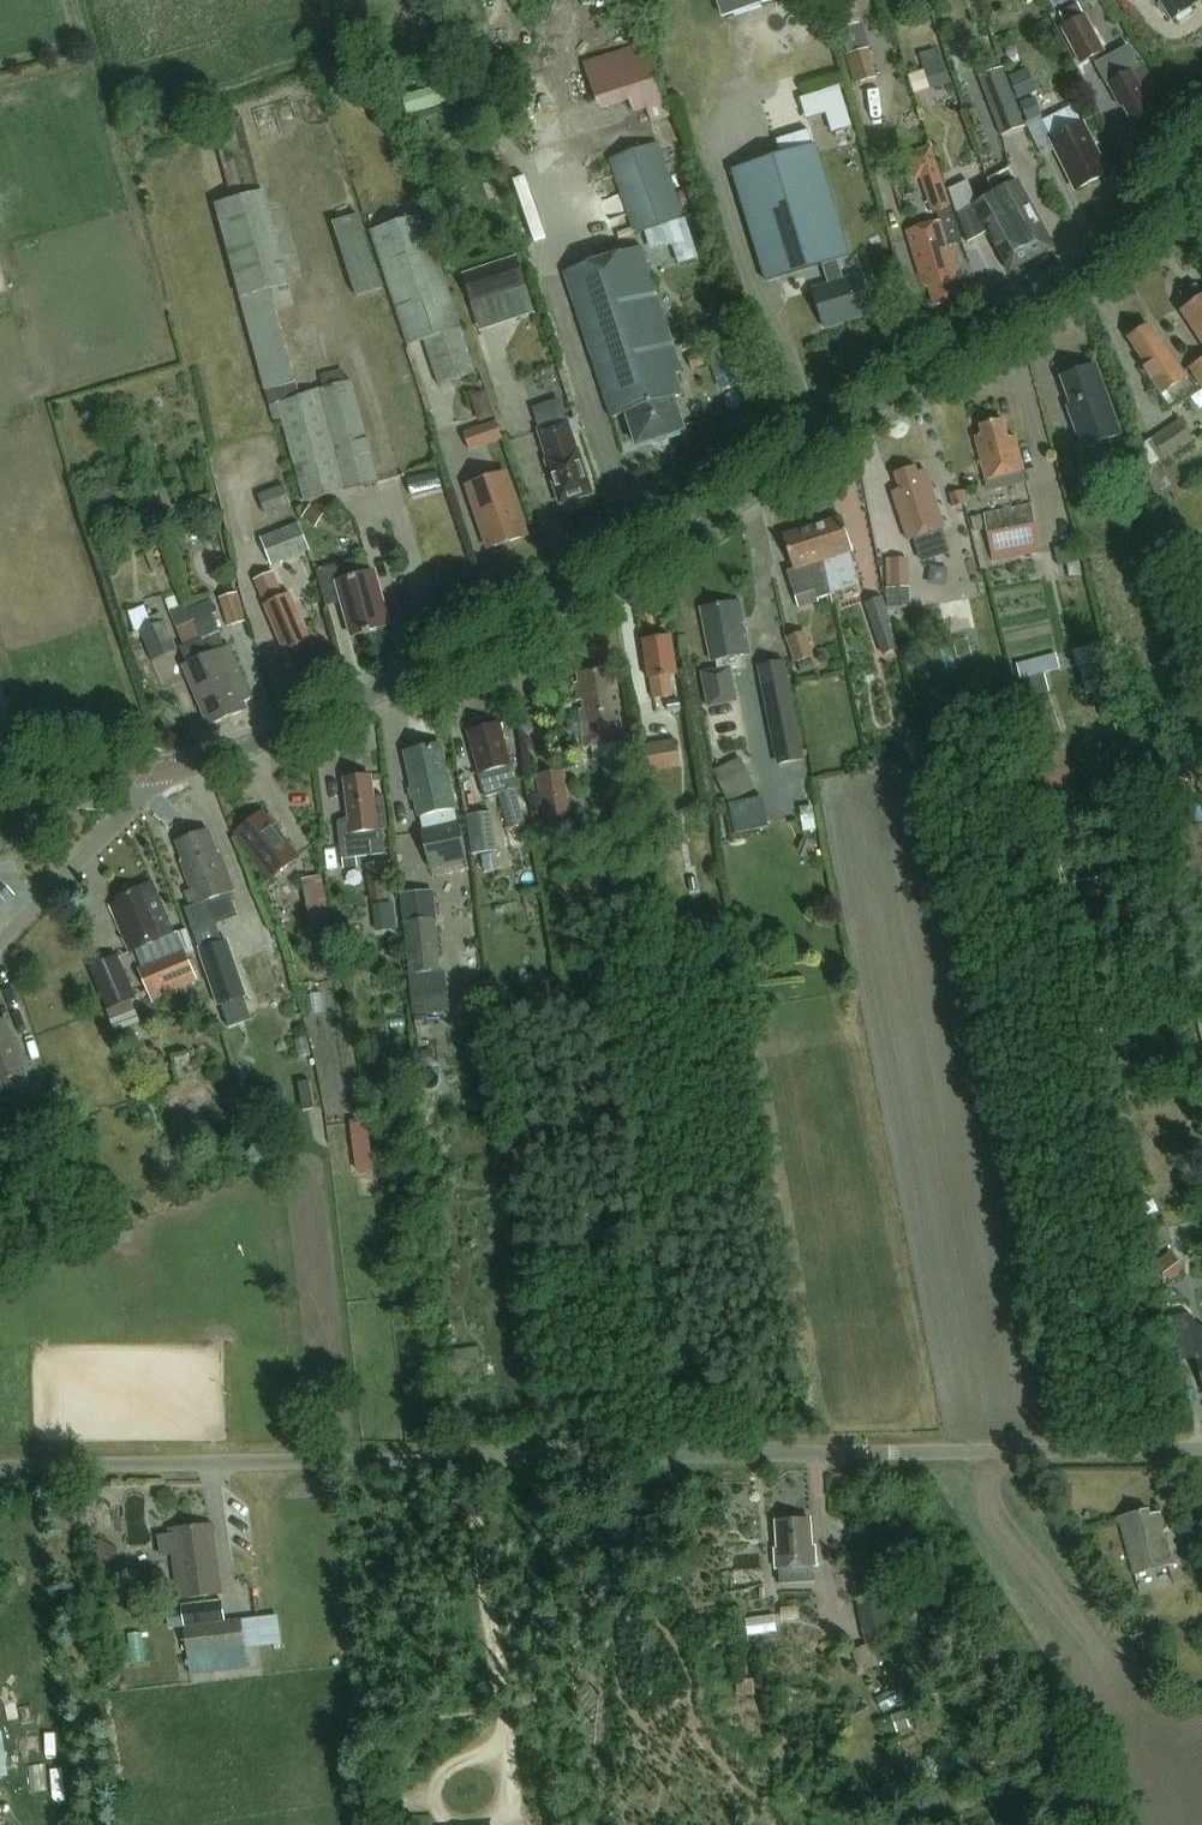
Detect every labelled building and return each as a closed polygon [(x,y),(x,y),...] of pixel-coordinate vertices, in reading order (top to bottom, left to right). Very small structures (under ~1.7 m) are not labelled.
[(723,20),(789,0),(717,0),(723,20)] [(865,26),(857,0),(834,0),(843,32),(865,26)] [(1172,22),(1201,3),(1201,0),(1158,0),(1172,22)] [(1087,17),(1062,30),(1081,66),(1106,53),(1087,17)] [(670,119),(644,45),(582,65),(598,110),(627,100),(632,115),(645,111),(650,126),(670,119)] [(1128,48),(1095,66),(1107,87),(1108,87),(1120,109),(1123,108),(1131,123),(1151,113),(1143,100),(1157,93),(1143,66),(1139,69),(1128,48)] [(880,79),(872,51),(850,57),(858,85),(880,79)] [(914,96),(931,90),(932,91),(949,85),(943,65),(925,71),(908,77),(914,96)] [(1001,138),(1024,129),(1003,73),(979,82),(1001,138)] [(243,119),(212,128),(231,199),(214,203),(241,300),(240,300),(274,423),(282,421),(305,503),(305,504),(346,493),(346,492),(378,483),(351,383),(346,384),(343,372),(321,378),(324,389),(301,396),(277,309),(297,304),(265,189),(263,190),(243,119)] [(1077,192),(1108,176),(1081,125),(1052,140),(1077,192)] [(635,236),(683,220),(657,145),(610,161),(635,236)] [(815,146),(732,172),(767,283),(822,267),(828,287),(812,292),(824,329),(874,313),(863,277),(844,282),(838,262),(849,258),(815,146)] [(931,149),(903,158),(911,182),(921,179),(934,216),(936,216),(939,223),(907,233),(924,289),(929,288),(935,307),(968,297),(961,277),(959,278),(950,249),(961,246),(950,209),(951,209),(931,149)] [(995,194),(1031,260),(1052,249),(1016,183),(995,194)] [(1031,260),(995,194),(979,203),(977,198),(973,200),(966,184),(949,191),(967,245),(988,233),(1010,272),(1031,260)] [(477,376),(424,215),(369,234),(407,349),(423,343),(438,389),(477,376)] [(674,400),(682,397),(675,376),(682,374),(642,248),(564,274),(611,420),(627,415),(637,447),(684,432),(674,400)] [(516,259),(462,277),(472,306),(526,287),(516,259)] [(1196,286),(1180,296),(1188,308),(1180,313),(1201,346),(1201,294),(1196,286)] [(1187,380),(1167,349),(1164,351),(1149,327),(1129,340),(1147,368),(1144,370),(1162,396),(1187,380)] [(1190,369),(1201,388),(1201,361),(1190,369)] [(1096,367),(1062,379),(1072,406),(1068,408),(1083,450),(1121,436),(1096,367)] [(473,396),(482,423),(500,417),(491,390),(473,396)] [(1008,440),(1003,421),(980,427),(983,437),(975,438),(987,482),(1024,473),(1015,439),(1008,440)] [(495,423),(463,435),(469,453),(502,441),(495,423)] [(561,505),(592,495),(585,476),(588,475),(580,452),(577,453),(567,423),(539,432),(549,462),(547,463),(561,505)] [(1180,423),(1151,442),(1164,462),(1193,443),(1180,423)] [(917,475),(915,469),(895,476),(900,492),(892,494),(908,542),(921,538),(926,551),(948,543),(943,530),(945,530),(926,472),(917,475)] [(439,473),(408,482),(413,501),(444,492),(439,473)] [(488,551),(527,538),(506,474),(467,488),(488,551)] [(285,486),(263,495),(269,511),(291,502),(285,486)] [(966,507),(962,492),(949,495),(952,511),(966,507)] [(1040,556),(1032,507),(983,517),(992,564),(1040,556)] [(824,572),(832,597),(859,588),(849,555),(853,553),(842,520),(813,529),(823,563),(824,563),(824,572)] [(310,553),(299,525),(261,541),(273,568),(310,553)] [(823,563),(813,529),(783,538),(794,571),(787,573),(795,599),(816,592),(818,601),(832,597),(824,572),(824,563),(823,563)] [(892,591),(910,590),(909,561),(891,561),(892,591)] [(352,639),(389,629),(374,574),(359,578),(355,563),(317,573),(326,609),(343,604),(352,639)] [(286,656),(311,645),(290,596),(284,598),(273,574),(255,582),(286,656)] [(910,590),(892,591),(887,591),(888,610),(911,609),(910,590)] [(239,595),(220,601),(229,629),(248,624),(239,595)] [(882,599),(864,605),(873,632),(891,626),(882,599)] [(195,624),(202,642),(220,634),(213,617),(216,615),(211,602),(190,611),(195,624)] [(740,602),(701,609),(711,664),(716,663),(718,672),(702,675),(709,709),(737,703),(731,671),(739,669),(737,658),(750,656),(740,602)] [(150,620),(144,607),(128,614),(138,636),(141,635),(152,663),(177,652),(162,616),(150,620)] [(185,649),(202,642),(195,624),(190,611),(172,618),(177,631),(185,649)] [(795,665),(813,659),(805,634),(787,640),(795,665)] [(669,678),(677,677),(672,638),(643,642),(649,681),(650,681),(653,701),(672,698),(669,678)] [(954,644),(958,660),(972,656),(974,663),(982,661),(979,649),(970,652),(968,640),(954,644)] [(212,685),(227,720),(247,712),(244,704),(251,700),(229,647),(211,655),(222,681),(212,685)] [(1019,681),(1065,669),(1061,653),(1015,665),(1019,681)] [(208,728),(227,720),(212,685),(222,681),(211,655),(183,667),(208,728)] [(784,663),(759,669),(772,737),(783,735),(789,764),(803,761),(784,663)] [(625,742),(614,670),(584,675),(586,683),(575,685),(580,713),(566,715),(570,741),(583,738),(585,748),(592,747),(594,763),(627,758),(625,742)] [(1049,694),(1044,677),(1020,683),(1025,700),(1049,694)] [(1060,735),(1049,699),(1026,706),(1037,742),(1060,735)] [(510,766),(499,725),(469,734),(480,774),(478,775),(485,800),(499,796),(509,832),(525,828),(515,792),(520,791),(513,765),(510,766)] [(676,743),(643,748),(647,775),(680,770),(676,743)] [(456,812),(441,747),(406,755),(420,820),(456,812)] [(739,763),(712,775),(725,804),(752,791),(739,763)] [(545,822),(570,819),(564,772),(538,776),(545,822)] [(374,800),(372,778),(344,781),(349,825),(338,826),(342,861),(385,856),(382,832),(387,831),(383,799),(374,800)] [(728,805),(734,835),(769,828),(762,798),(728,805)] [(256,819),(235,835),(271,881),(299,859),(280,835),(284,831),(271,815),(260,824),(256,819)] [(470,857),(496,854),(492,817),(466,820),(470,857)] [(467,862),(458,824),(421,833),(430,871),(467,862)] [(209,831),(176,843),(183,862),(181,863),(192,892),(186,894),(191,908),(186,910),(194,932),(212,926),(210,920),(235,911),(229,895),(235,893),(220,854),(217,855),(209,831)] [(384,868),(368,870),(372,904),(388,902),(384,868)] [(303,882),(311,928),(331,925),(322,878),(303,882)] [(130,955),(136,952),(143,970),(183,954),(176,936),(175,936),(153,885),(119,899),(121,904),(111,908),(130,955)] [(409,976),(441,973),(436,922),(433,896),(402,899),(409,976)] [(322,966),(343,963),(338,928),(309,933),(310,945),(314,968),(322,966)] [(183,954),(138,972),(153,1006),(198,988),(183,954)] [(118,960),(90,972),(108,1014),(136,1002),(118,960)] [(20,1096),(18,1091),(31,1086),(27,1074),(30,1073),(19,1043),(15,1045),(5,1020),(0,1022),(0,1104),(20,1096)] [(350,1123),(356,1174),(375,1171),(369,1120),(350,1123)] [(1166,1280),(1182,1268),(1171,1254),(1155,1266),(1166,1280)] [(1201,1328),(1201,1327),(1200,1327),(1199,1327),(1198,1327),(1198,1326),(1197,1326),(1196,1325),(1195,1324),(1195,1323),(1194,1323),(1194,1322),(1194,1321),(1193,1320),(1193,1319),(1193,1318),(1192,1318),(1191,1317),(1191,1316),(1190,1316),(1189,1316),(1188,1315),(1187,1315),(1185,1315),(1169,1319),(1179,1362),(1195,1358),(1201,1385),(1201,1328)] [(1134,1577),(1174,1566),(1160,1514),(1150,1517),(1148,1511),(1118,1519),(1134,1577)] [(813,1568),(816,1568),(815,1548),(812,1549),(810,1521),(776,1523),(778,1551),(775,1551),(776,1570),(779,1570),(780,1585),(814,1583),(813,1568)] [(181,1600),(221,1594),(212,1526),(169,1531),(173,1558),(175,1558),(181,1600)] [(890,1640),(882,1601),(857,1607),(865,1645),(890,1640)] [(225,1623),(223,1603),(182,1608),(190,1678),(247,1671),(241,1621),(225,1623)] [(0,1726),(0,1776),(10,1776),(7,1726),(0,1726)]
